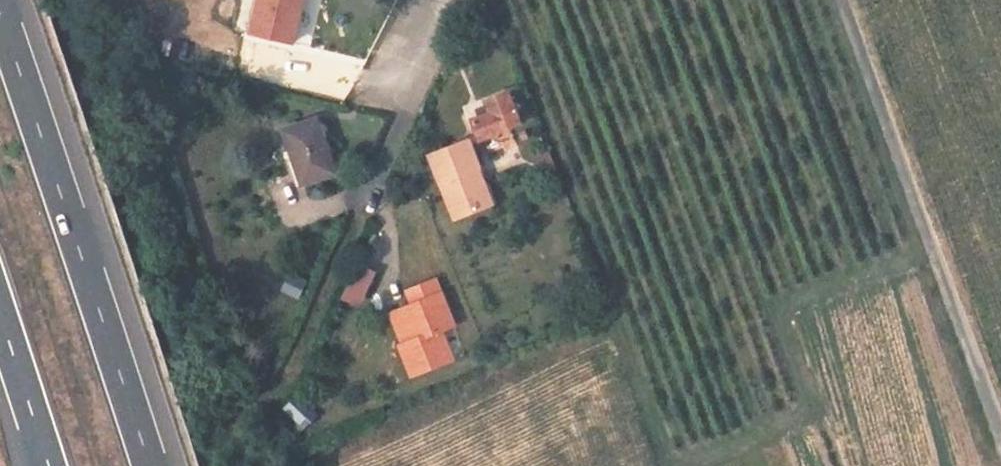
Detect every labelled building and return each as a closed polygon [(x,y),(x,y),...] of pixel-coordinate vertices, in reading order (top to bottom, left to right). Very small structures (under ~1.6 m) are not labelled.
[(246,30),(289,42),(301,0),(255,0),(246,30)] [(494,109),(470,117),(477,137),(520,121),(507,86),(488,93),(494,109)] [(281,126),(300,183),(334,172),(316,115),(281,126)] [(429,152),(453,217),(486,204),(472,168),(477,166),(467,137),(429,152)] [(491,202),(477,166),(472,168),(486,204),(491,202)] [(299,296),(305,278),(289,273),(283,291),(299,296)] [(414,339),(403,343),(399,345),(411,376),(452,360),(441,330),(455,325),(435,276),(407,288),(412,301),(401,306),(414,339)] [(390,310),(403,343),(414,339),(401,306),(390,310)]
